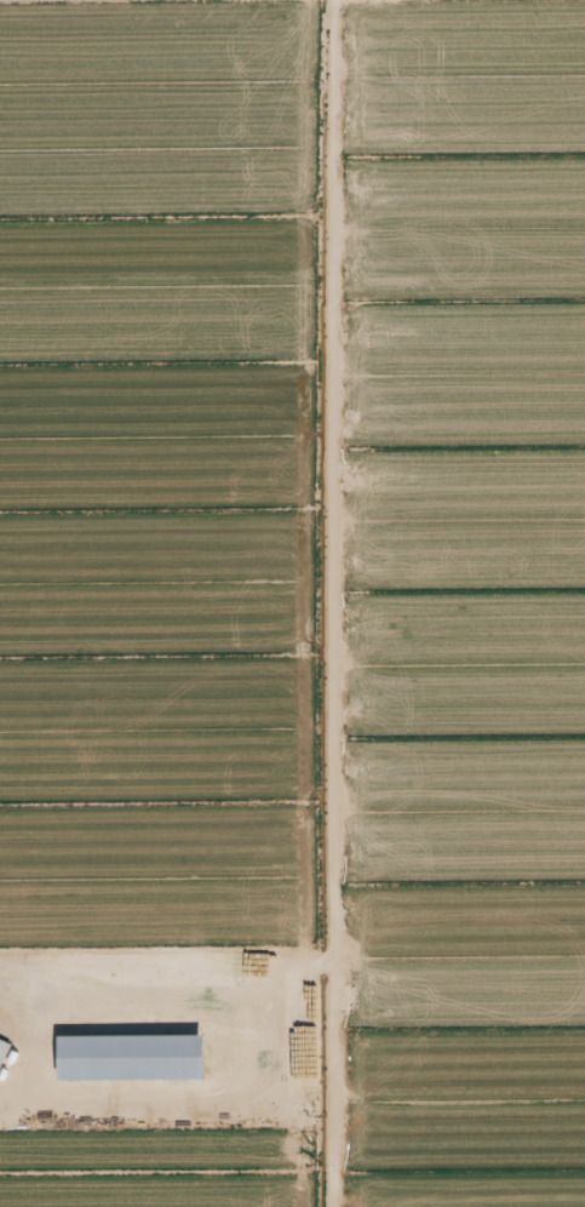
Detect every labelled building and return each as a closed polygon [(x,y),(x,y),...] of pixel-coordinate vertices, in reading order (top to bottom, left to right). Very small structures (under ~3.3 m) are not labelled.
[(52,1024),(57,1072),(200,1069),(197,1024),(52,1024)] [(11,1037),(0,1061),(0,1031),(11,1037)]
